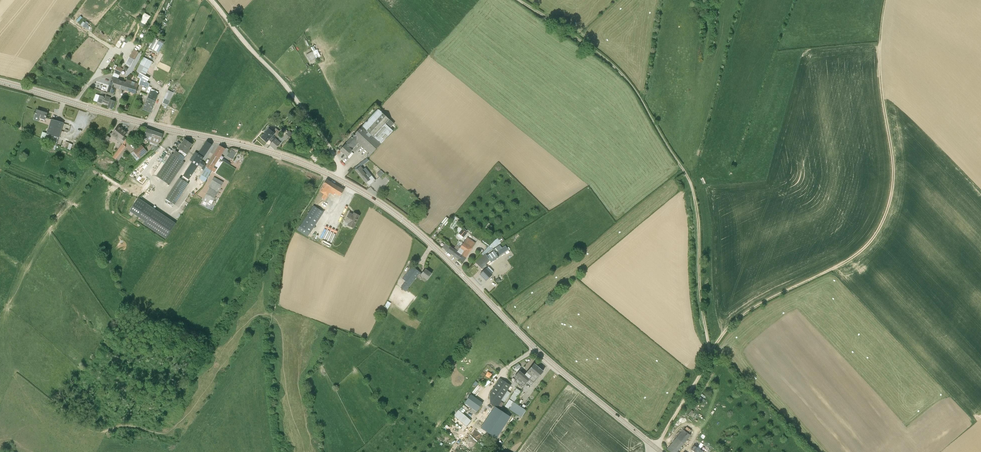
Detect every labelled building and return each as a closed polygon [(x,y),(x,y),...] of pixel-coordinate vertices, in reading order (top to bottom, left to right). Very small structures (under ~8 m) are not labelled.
[(150,46),(161,51),(165,41),(154,37),(150,46)] [(125,64),(131,68),(140,50),(135,48),(125,64)] [(316,59),(312,52),(306,55),(310,62),(316,59)] [(150,83),(146,81),(148,77),(145,76),(152,62),(144,57),(136,72),(140,74),(138,77),(143,80),(140,79),(138,84),(143,85),(143,86),(148,88),(150,83)] [(114,73),(120,76),(123,69),(117,66),(114,73)] [(118,80),(117,79),(112,78),(107,92),(113,94),(116,87),(118,80)] [(137,88),(138,84),(126,80),(126,82),(118,80),(116,87),(136,93),(137,88)] [(155,101),(158,93),(156,93),(157,92),(152,89),(150,92),(148,98),(155,101)] [(168,105),(174,93),(168,90),(162,103),(165,104),(167,105),(168,105)] [(104,98),(104,97),(100,96),(97,102),(102,104),(103,102),(108,104),(109,105),(108,108),(112,109),(115,102),(110,100),(111,98),(106,96),(105,99),(104,98)] [(150,113),(155,101),(148,98),(143,110),(150,113)] [(346,144),(353,150),(359,143),(371,154),(393,131),(385,124),(389,119),(378,109),(346,144)] [(45,120),(46,118),(47,113),(37,110),(35,115),(34,120),(39,121),(40,119),(45,120)] [(59,138),(62,128),(63,123),(52,119),(48,133),(45,133),(43,139),(57,143),(59,138)] [(117,139),(118,137),(124,142),(127,138),(124,136),(127,133),(119,126),(112,135),(117,139)] [(270,145),(281,133),(276,128),(273,132),(271,130),(270,131),(267,128),(264,132),(265,133),(261,137),(267,142),(270,139),(273,141),(270,145)] [(152,137),(154,132),(147,129),(143,139),(150,142),(152,137)] [(278,146),(281,143),(285,139),(286,140),(292,134),(289,130),(282,138),(279,136),(281,133),(270,145),(275,150),(278,146)] [(161,139),(163,135),(154,132),(152,137),(150,142),(158,144),(161,140),(161,139)] [(106,135),(101,141),(102,142),(104,144),(105,144),(111,138),(106,135)] [(189,152),(187,151),(192,144),(185,139),(178,149),(180,150),(187,155),(189,152)] [(191,165),(196,168),(198,165),(202,168),(202,169),(204,170),(206,167),(205,163),(202,161),(202,160),(201,160),(212,144),(207,141),(204,145),(197,155),(194,153),(190,160),(193,162),(191,165)] [(63,147),(70,150),(73,145),(65,142),(63,147)] [(141,144),(137,148),(138,148),(143,154),(146,151),(141,145),(141,144)] [(346,156),(353,150),(346,144),(343,147),(340,150),(346,156)] [(219,159),(223,153),(225,149),(220,146),(214,155),(219,159)] [(137,148),(133,151),(134,151),(131,154),(137,161),(139,159),(139,158),(143,154),(138,148),(137,148)] [(228,156),(233,159),(236,152),(231,150),(228,156)] [(170,185),(185,163),(183,161),(185,157),(178,152),(176,151),(173,154),(172,153),(156,176),(170,185)] [(318,161),(317,159),(321,156),(317,151),(312,155),(312,156),(310,158),(311,160),(314,164),(318,161)] [(216,170),(213,168),(219,159),(214,155),(208,164),(206,166),(212,170),(214,172),(216,170)] [(196,168),(191,165),(185,173),(186,173),(184,176),(189,179),(196,168)] [(205,182),(212,170),(206,166),(206,167),(204,170),(200,179),(205,182)] [(373,182),(375,180),(371,175),(369,177),(362,170),(364,169),(360,166),(360,167),(356,170),(369,186),(373,182)] [(381,177),(385,174),(381,170),(379,169),(376,172),(377,173),(381,177)] [(175,205),(189,184),(187,182),(182,179),(180,177),(166,199),(175,205)] [(223,182),(214,177),(208,187),(210,187),(203,200),(212,205),(218,192),(223,182)] [(333,195),(335,193),(340,196),(341,195),(343,190),(326,180),(323,185),(324,186),(320,191),(324,193),(321,198),(325,201),(330,192),(333,195)] [(166,237),(176,222),(147,203),(139,215),(147,221),(146,223),(166,237)] [(313,205),(300,226),(297,230),(308,237),(324,212),(313,205)] [(348,225),(353,228),(359,216),(354,213),(353,215),(349,213),(345,221),(349,223),(348,225)] [(446,225),(447,223),(450,220),(446,216),(441,223),(445,226),(446,225)] [(463,229),(462,229),(459,233),(458,233),(464,237),(467,233),(466,232),(467,231),(464,228),(463,229)] [(472,247),(475,243),(467,237),(464,242),(463,244),(459,241),(456,245),(453,249),(466,258),(473,248),(472,247)] [(481,254),(483,256),(485,253),(486,254),(494,248),(501,243),(497,238),(495,240),(489,246),(481,254)] [(466,258),(453,249),(445,243),(443,247),(446,249),(463,262),(466,258)] [(487,256),(489,260),(490,261),(491,262),(498,257),(506,252),(507,254),(510,252),(508,250),(510,249),(509,247),(507,248),(505,246),(502,248),(498,250),(495,252),(494,251),(487,255),(487,256)] [(486,254),(485,253),(483,256),(476,263),(481,268),(483,269),(484,269),(483,268),(484,267),(483,266),(485,264),(489,260),(487,256),(486,254)] [(488,267),(486,265),(485,264),(483,266),(484,267),(483,268),(484,269),(483,269),(484,270),(480,274),(486,280),(490,277),(492,274),(490,272),(486,268),(488,267)] [(425,269),(422,273),(412,266),(402,279),(405,281),(400,288),(405,292),(419,274),(420,275),(427,280),(429,278),(432,274),(425,269)] [(525,375),(520,370),(514,377),(517,379),(515,381),(522,387),(527,381),(529,379),(532,374),(538,367),(534,364),(531,367),(525,375)] [(543,371),(538,367),(532,374),(529,379),(527,381),(531,385),(540,375),(543,371)] [(490,394),(501,401),(507,391),(511,385),(500,378),(490,394)] [(514,402),(521,392),(516,388),(509,399),(505,406),(509,409),(514,402)] [(483,403),(475,397),(471,394),(464,403),(477,412),(483,403)] [(521,417),(526,410),(514,402),(509,409),(521,417)] [(459,409),(454,415),(467,426),(471,420),(459,409)] [(692,434),(684,428),(667,449),(670,451),(680,451),(681,451),(679,449),(692,434)]
